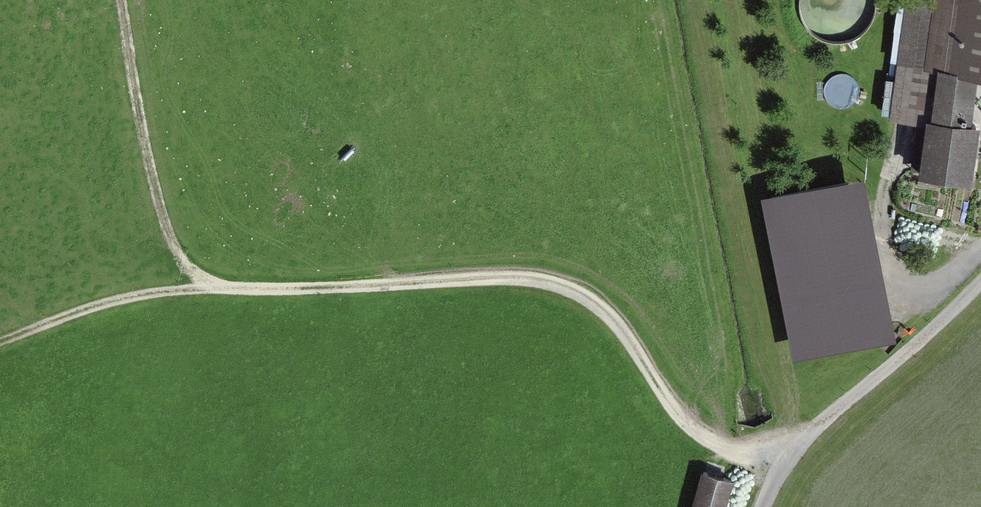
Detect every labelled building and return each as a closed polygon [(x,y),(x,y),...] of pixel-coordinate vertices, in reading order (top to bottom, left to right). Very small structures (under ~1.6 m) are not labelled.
[(897,59),(889,116),(916,120),(924,121),(917,170),(973,178),(980,121),(980,118),(972,117),(978,69),(980,69),(980,0),(905,0),(897,59)] [(905,0),(898,0),(891,59),(897,59),(905,0)] [(924,121),(916,120),(910,169),(917,170),(924,121)] [(864,174),(761,194),(792,356),(895,336),(864,174)] [(697,467),(687,506),(730,506),(738,478),(697,467)]
